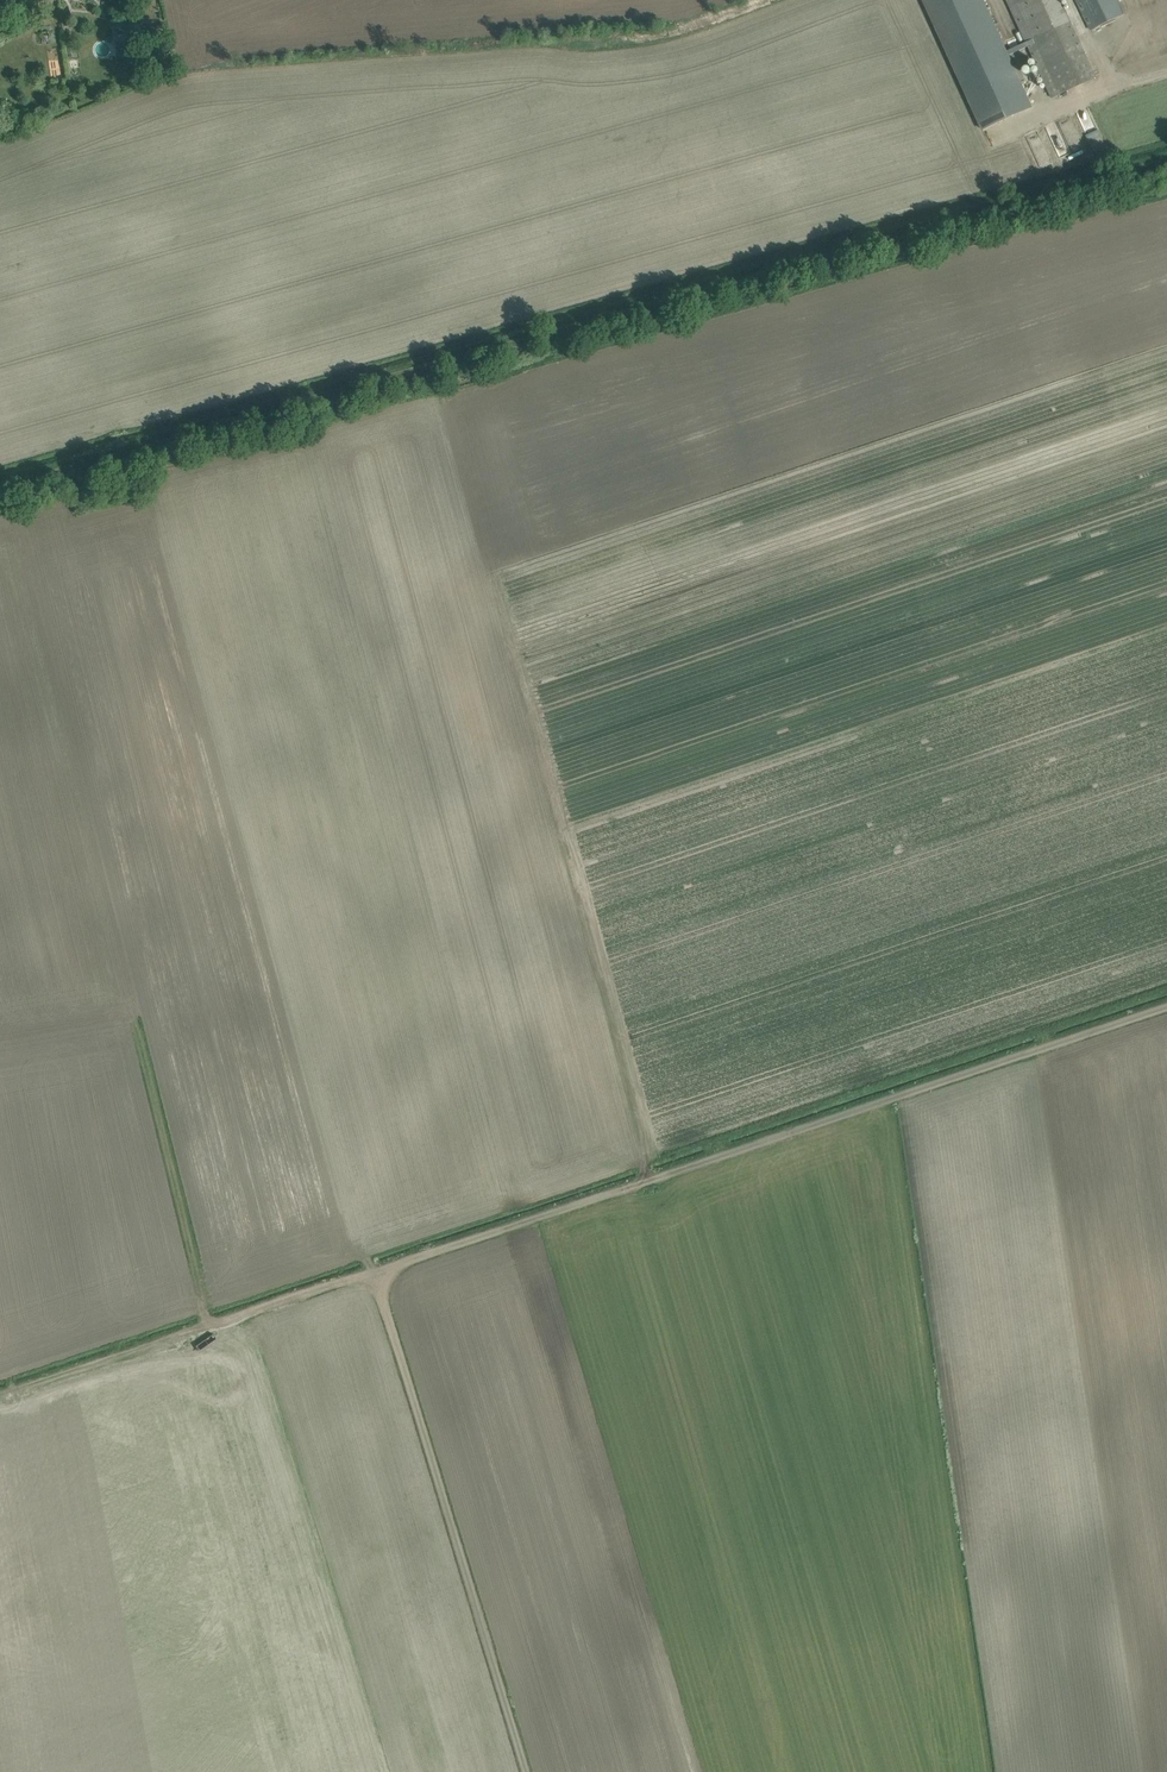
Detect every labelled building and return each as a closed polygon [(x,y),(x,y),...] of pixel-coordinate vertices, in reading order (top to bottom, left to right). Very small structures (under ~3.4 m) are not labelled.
[(982,131),(1033,107),(983,0),(922,0),(982,131)] [(1051,98),(1096,78),(1060,0),(1006,0),(1051,98)] [(1091,29),(1125,13),(1119,0),(1077,0),(1091,29)] [(144,31),(134,31),(115,31),(115,43),(126,43),(137,44),(143,44),(144,31)] [(1039,136),(1029,141),(1032,147),(1042,142),(1039,136)]
